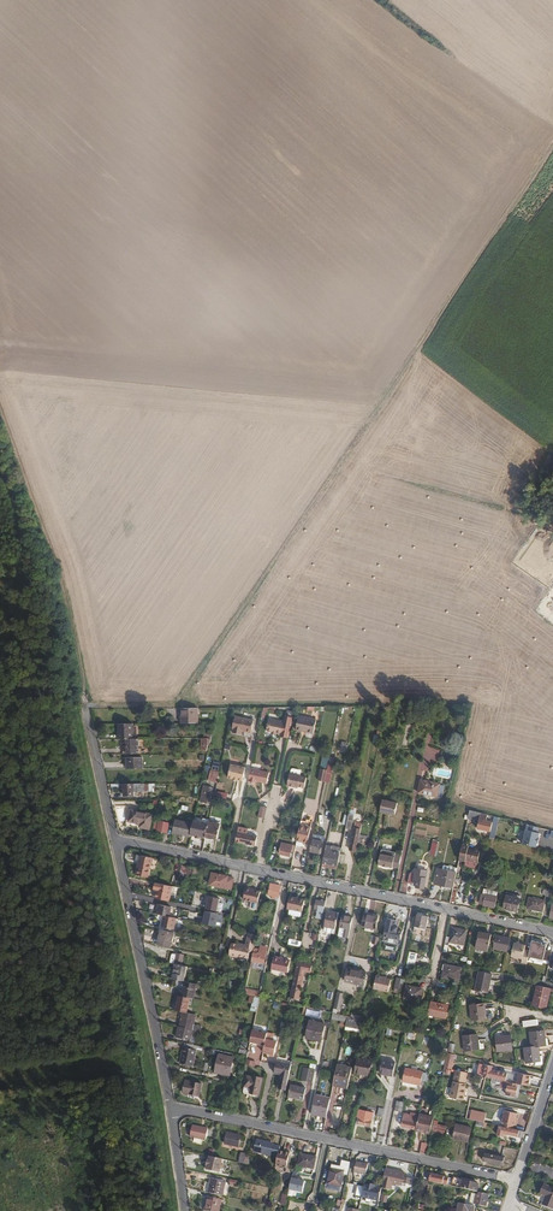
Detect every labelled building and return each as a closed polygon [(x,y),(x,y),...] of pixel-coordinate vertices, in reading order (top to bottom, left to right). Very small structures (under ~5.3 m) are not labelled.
[(196,708),(181,709),(181,719),(179,719),(179,724),(196,724),(196,708)] [(430,714),(429,722),(438,724),(439,716),(430,714)] [(253,720),(234,716),(231,729),(232,729),(231,733),(240,735),(241,731),(250,733),(253,720)] [(282,722),(268,719),(265,731),(270,733),(270,734),(272,734),(274,734),(274,733),(280,734),(280,737),(287,738),(291,717),(283,716),(282,722)] [(295,730),(301,732),(301,730),(307,731),(306,733),(312,734),(315,720),(298,716),(295,730)] [(438,724),(429,722),(428,731),(436,732),(438,724)] [(130,724),(115,724),(115,739),(125,739),(130,739),(130,724)] [(125,739),(125,754),(136,754),(137,739),(130,739),(125,739)] [(124,758),(124,769),(139,769),(140,758),(124,758)] [(220,763),(211,761),(209,771),(218,773),(220,763)] [(244,768),(230,765),(227,778),(232,779),(231,780),(237,781),(237,780),(242,781),(244,768)] [(250,768),(247,782),(253,782),(253,781),(255,781),(266,783),(268,772),(250,768)] [(324,782),(326,770),(320,769),(318,781),(324,782)] [(300,775),(289,773),(287,785),(297,787),(298,786),(304,788),(305,778),(300,777),(300,775)] [(418,792),(436,796),(438,784),(438,783),(420,779),(418,792)] [(131,784),(125,785),(125,796),(133,796),(133,792),(147,792),(148,784),(143,784),(143,786),(131,786),(131,784)] [(381,800),(379,812),(394,815),(396,803),(381,800)] [(257,817),(264,819),(266,807),(259,806),(257,817)] [(130,810),(127,821),(139,824),(138,828),(149,830),(152,815),(130,810)] [(480,813),(469,811),(467,818),(478,820),(480,813)] [(345,826),(344,829),(350,830),(353,815),(348,814),(347,818),(345,826)] [(496,817),(493,816),(489,836),(488,837),(494,838),(497,839),(501,819),(496,817)] [(206,823),(193,820),(192,825),(190,835),(194,836),(194,837),(199,839),(200,837),(203,838),(206,823)] [(157,823),(155,833),(165,835),(167,825),(167,822),(162,821),(162,824),(157,823)] [(192,825),(174,822),(171,834),(189,838),(190,835),(192,825)] [(207,823),(205,836),(217,839),(220,824),(208,822),(207,823)] [(298,834),(296,840),(303,841),(302,843),(307,844),(311,827),(306,826),(306,823),(300,822),(298,834)] [(348,851),(355,852),(356,846),(358,835),(359,830),(353,829),(348,851)] [(539,833),(525,830),(522,844),(535,848),(536,843),(537,844),(539,837),(538,837),(539,833)] [(236,832),(234,842),(254,846),(256,837),(236,832)] [(358,835),(356,846),(359,847),(360,844),(366,845),(367,837),(358,835)] [(494,838),(488,837),(488,840),(484,856),(490,857),(494,838)] [(312,839),(309,851),(320,853),(323,842),(312,839)] [(281,843),(279,854),(290,856),(291,849),(293,849),(294,846),(281,843)] [(326,845),(322,863),(336,866),(340,848),(326,845)] [(467,847),(461,846),(458,861),(464,862),(465,861),(476,864),(479,851),(467,849),(467,847)] [(392,867),(398,868),(400,858),(400,855),(394,854),(395,852),(381,849),(380,854),(378,865),(382,865),(382,867),(387,868),(387,867),(392,868),(392,867)] [(138,862),(137,864),(149,867),(150,865),(151,865),(152,859),(140,856),(139,862),(138,862)] [(476,864),(465,861),(464,862),(463,867),(475,869),(476,864)] [(149,867),(137,864),(135,875),(147,878),(149,867)] [(183,867),(181,877),(186,878),(187,876),(196,878),(198,870),(183,867)] [(410,873),(408,882),(413,884),(412,887),(423,889),(426,871),(415,868),(414,874),(410,873)] [(433,883),(452,888),(455,874),(436,870),(433,883)] [(230,890),(233,879),(227,877),(211,873),(208,886),(230,890)] [(171,887),(153,883),(152,889),(155,890),(154,896),(168,899),(171,887)] [(277,897),(280,886),(276,885),(276,886),(269,885),(267,895),(272,896),(271,899),(275,900),(275,897),(277,897)] [(244,887),(242,899),(250,900),(250,902),(257,903),(259,889),(244,887)] [(481,894),(479,903),(482,903),(482,905),(494,908),(497,891),(483,888),(482,893),(481,894)] [(544,902),(548,902),(551,890),(543,889),(542,895),(545,896),(544,902)] [(289,896),(287,909),(301,912),(304,900),(289,896)] [(208,897),(205,909),(216,911),(219,899),(208,897)] [(519,899),(514,898),(506,897),(503,910),(517,912),(519,899)] [(542,912),(544,902),(529,899),(527,909),(542,912)] [(323,910),(324,902),(316,900),(314,909),(318,909),(317,917),(321,918),(323,910)] [(158,905),(156,915),(162,916),(168,917),(170,907),(158,905)] [(215,927),(217,914),(205,911),(204,917),(203,920),(201,919),(200,924),(215,927)] [(323,926),(334,929),(337,914),(326,912),(323,926)] [(417,914),(414,926),(425,928),(428,916),(420,915),(417,914)] [(367,917),(364,916),(362,927),(374,929),(377,917),(367,915),(367,917)] [(168,917),(162,916),(160,927),(173,930),(175,919),(168,917)] [(347,938),(352,918),(342,916),(339,927),(337,936),(347,938)] [(377,945),(377,947),(386,950),(391,924),(382,922),(379,937),(377,945)] [(260,927),(258,926),(256,935),(266,937),(268,928),(264,927),(263,930),(260,929),(260,927)] [(446,937),(445,945),(449,945),(449,943),(464,945),(467,930),(453,928),(450,938),(446,937)] [(207,929),(205,936),(214,938),(215,931),(207,929)] [(172,933),(159,931),(156,945),(169,948),(172,933)] [(487,951),(490,935),(479,932),(475,949),(487,951)] [(256,935),(247,934),(245,945),(242,944),(241,946),(236,945),(230,944),(227,957),(237,958),(237,956),(247,959),(249,952),(250,946),(253,947),(254,944),(256,935)] [(493,948),(507,951),(509,943),(510,938),(496,935),(493,948)] [(528,956),(543,959),(545,949),(546,945),(542,944),(542,942),(531,940),(529,950),(528,956)] [(525,948),(513,945),(511,958),(522,961),(522,963),(527,964),(528,956),(529,950),(525,949),(525,948)] [(254,949),(251,961),(262,964),(264,957),(265,957),(266,950),(259,949),(259,950),(254,949)] [(552,951),(545,949),(543,959),(550,960),(552,951)] [(175,954),(173,964),(174,965),(180,966),(182,955),(175,954)] [(279,960),(279,958),(273,957),(270,970),(287,974),(289,962),(283,961),(279,960)] [(297,961),(289,998),(298,1000),(304,972),(309,973),(311,964),(297,961)] [(174,965),(171,979),(184,982),(187,967),(180,966),(174,965)] [(444,965),(443,971),(442,978),(458,981),(461,968),(444,965)] [(346,968),(344,981),(362,985),(365,972),(346,968)] [(479,971),(475,991),(488,993),(492,974),(479,971)] [(385,980),(375,978),(373,989),(388,992),(390,979),(385,978),(385,980)] [(179,991),(178,996),(189,998),(193,999),(196,985),(184,982),(183,989),(182,991),(179,991)] [(550,987),(536,984),(532,1005),(545,1008),(550,987)] [(406,986),(403,998),(419,1001),(422,989),(406,986)] [(245,989),(244,995),(258,998),(259,992),(245,989)] [(337,992),(333,1013),(340,1015),(341,1011),(339,1011),(343,994),(337,992)] [(189,998),(178,996),(176,1004),(175,1011),(178,1012),(183,1012),(186,1013),(189,998)] [(427,1004),(426,1012),(429,1013),(429,1015),(446,1018),(448,1006),(432,1002),(431,1005),(427,1004)] [(485,1003),(470,1005),(472,1020),(487,1018),(485,1003)] [(198,1015),(186,1013),(183,1012),(180,1027),(192,1030),(202,1032),(203,1027),(196,1025),(198,1015)] [(332,1013),(331,1019),(345,1022),(347,1016),(340,1015),(333,1013),(332,1013)] [(346,1030),(358,1032),(361,1020),(348,1017),(346,1030)] [(537,1018),(522,1021),(524,1027),(538,1025),(537,1018)] [(309,1020),(306,1035),(316,1037),(316,1039),(321,1040),(324,1024),(309,1020)] [(180,1027),(178,1027),(176,1038),(189,1041),(192,1030),(180,1027)] [(266,1033),(251,1030),(249,1042),(264,1045),(265,1039),(266,1033)] [(530,1032),(532,1046),(539,1045),(546,1044),(546,1038),(544,1030),(530,1032)] [(477,1034),(463,1037),(465,1051),(480,1049),(477,1034)] [(510,1035),(496,1037),(498,1051),(513,1049),(510,1035)] [(273,1057),(276,1041),(265,1039),(264,1045),(262,1053),(268,1054),(268,1056),(273,1057)] [(196,1046),(183,1043),(180,1064),(192,1066),(196,1046)] [(539,1045),(532,1046),(525,1047),(527,1062),(541,1060),(539,1045)] [(451,1069),(454,1054),(447,1053),(443,1067),(451,1069)] [(217,1055),(214,1072),(230,1075),(233,1058),(217,1055)] [(357,1057),(354,1072),(368,1075),(371,1061),(357,1057)] [(382,1060),(379,1073),(391,1076),(394,1062),(382,1060)] [(276,1061),(273,1073),(278,1074),(280,1074),(278,1086),(286,1087),(291,1064),(276,1061)] [(332,1085),(347,1089),(351,1066),(337,1063),(332,1085)] [(486,1065),(483,1076),(485,1076),(494,1078),(501,1080),(502,1078),(506,1079),(507,1073),(492,1069),(492,1066),(486,1065)] [(410,1069),(404,1068),(402,1080),(424,1085),(427,1072),(416,1070),(410,1069)] [(519,1070),(516,1081),(529,1084),(532,1073),(519,1070)] [(246,1074),(244,1086),(250,1088),(249,1092),(257,1094),(259,1087),(258,1086),(260,1076),(253,1075),(253,1076),(246,1074)] [(276,1087),(285,1090),(286,1087),(278,1086),(280,1074),(278,1074),(276,1087)] [(464,1091),(465,1088),(465,1084),(464,1084),(465,1078),(454,1076),(449,1097),(463,1100),(465,1091),(464,1091)] [(202,1078),(197,1077),(197,1079),(191,1077),(190,1082),(185,1081),(182,1093),(198,1096),(201,1084),(200,1084),(202,1078)] [(505,1081),(505,1084),(504,1085),(507,1086),(506,1090),(505,1095),(515,1096),(517,1084),(505,1081)] [(291,1085),(288,1096),(304,1100),(306,1088),(291,1085)] [(312,1114),(326,1117),(329,1099),(315,1096),(312,1114)] [(396,1100),(394,1111),(401,1112),(403,1102),(396,1100)] [(356,1124),(369,1126),(372,1113),(359,1110),(356,1124)] [(502,1122),(502,1126),(512,1128),(513,1124),(515,1117),(518,1117),(518,1113),(504,1110),(502,1121),(502,1122)] [(410,1116),(404,1115),(401,1126),(414,1129),(415,1123),(414,1122),(416,1113),(411,1112),(411,1114),(410,1116)] [(418,1114),(415,1130),(430,1133),(433,1117),(418,1114)] [(435,1119),(432,1133),(435,1134),(444,1136),(446,1125),(437,1123),(437,1120),(435,1119)] [(456,1123),(452,1139),(469,1142),(472,1126),(456,1123)] [(192,1125),(189,1136),(205,1140),(207,1128),(192,1125)] [(503,1137),(504,1136),(504,1133),(507,1134),(518,1136),(518,1137),(523,1138),(525,1132),(499,1126),(497,1135),(503,1137)] [(227,1132),(224,1143),(238,1146),(241,1135),(227,1132)] [(278,1151),(279,1146),(272,1144),(272,1143),(256,1140),(254,1151),(277,1156),(278,1151)] [(426,1152),(427,1142),(418,1142),(417,1151),(426,1152)] [(277,1156),(275,1166),(286,1168),(289,1153),(278,1151),(277,1156)] [(301,1153),(298,1165),(313,1168),(315,1157),(301,1153)] [(485,1153),(483,1160),(502,1164),(503,1157),(485,1153)] [(368,1164),(357,1162),(355,1174),(366,1176),(368,1164)] [(331,1168),(327,1183),(341,1186),(344,1171),(331,1168)] [(385,1169),(383,1178),(392,1180),(391,1183),(405,1186),(406,1183),(410,1184),(411,1179),(403,1177),(404,1173),(385,1169)] [(448,1178),(430,1174),(429,1181),(447,1185),(448,1178)] [(304,1181),(291,1178),(289,1189),(302,1192),(304,1181)] [(210,1179),(207,1193),(222,1196),(225,1182),(210,1179)] [(453,1179),(451,1186),(477,1191),(478,1184),(453,1179)] [(370,1184),(364,1183),(361,1196),(366,1197),(365,1200),(371,1202),(372,1198),(379,1200),(381,1187),(376,1186),(376,1184),(371,1183),(370,1184)] [(539,1193),(544,1195),(541,1204),(552,1208),(552,1206),(552,1188),(542,1184),(539,1193)] [(478,1195),(475,1194),(473,1204),(485,1206),(488,1195),(478,1193),(478,1195)] [(203,1210),(204,1210),(218,1210),(220,1200),(206,1197),(203,1210)] [(457,1210),(474,1210),(475,1206),(473,1206),(470,1205),(459,1203),(457,1210)]
